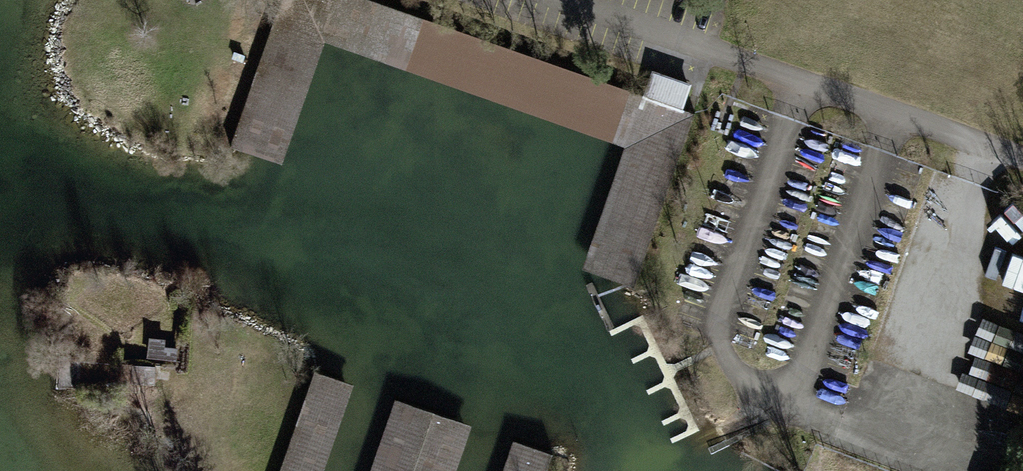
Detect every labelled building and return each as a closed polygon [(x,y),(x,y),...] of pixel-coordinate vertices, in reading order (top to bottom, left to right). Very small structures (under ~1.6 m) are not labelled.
[(229,148),(282,167),(325,44),(625,148),(583,269),(633,287),(693,115),(363,0),(281,0),(229,148)] [(232,59),(244,63),(246,57),(234,53),(232,59)] [(691,85),(652,71),(644,96),(683,110),(691,85)] [(1022,297),(1022,263),(1000,256),(990,287),(1022,297)] [(148,356),(176,357),(177,338),(148,337),(148,356)] [(1022,371),(1022,369),(952,356),(946,389),(1017,402),(1022,371)] [(352,386),(311,372),(277,470),(323,470),(352,386)] [(395,401),(371,470),(456,470),(471,427),(395,401)] [(512,441),(502,470),(547,470),(552,455),(512,441)]
